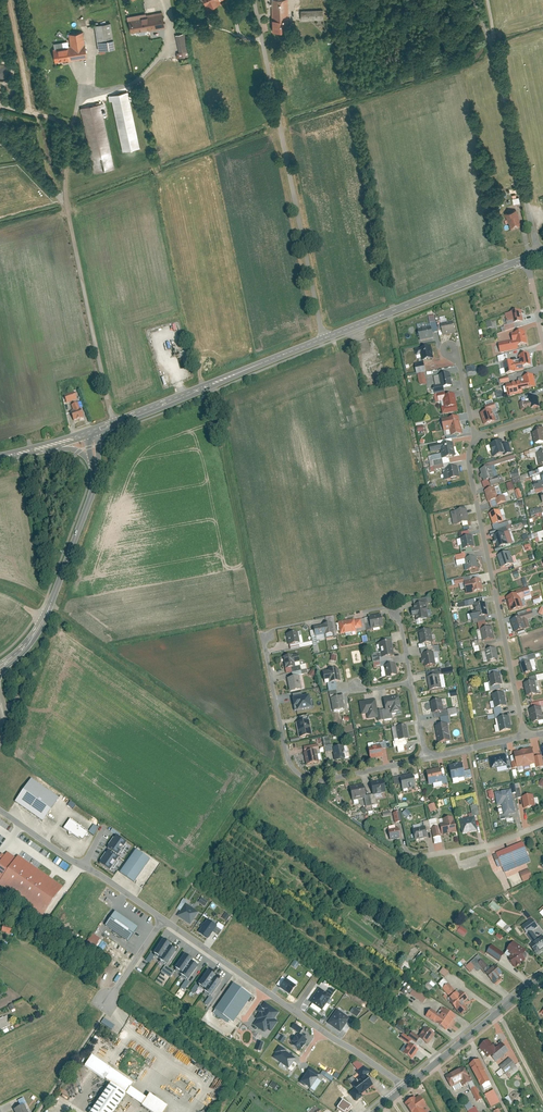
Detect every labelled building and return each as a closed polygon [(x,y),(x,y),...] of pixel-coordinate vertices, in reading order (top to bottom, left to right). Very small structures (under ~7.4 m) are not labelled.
[(274,33),(288,33),(288,0),(274,0),(274,33)] [(302,11),(302,20),(324,20),(324,11),(302,11)] [(162,15),(130,21),(132,34),(164,28),(162,15)] [(114,50),(111,24),(100,26),(102,43),(99,44),(100,52),(114,50)] [(54,48),(56,64),(87,60),(84,34),(71,36),(72,46),(54,48)] [(185,34),(177,35),(181,58),(189,57),(185,34)] [(11,74),(10,72),(10,71),(9,69),(8,67),(6,66),(5,66),(3,65),(1,65),(0,65),(0,82),(1,82),(3,83),(4,82),(6,82),(7,81),(8,80),(9,78),(10,77),(10,75),(11,74)] [(124,151),(140,148),(128,92),(108,97),(109,103),(114,102),(124,151)] [(103,106),(84,110),(96,171),(114,167),(103,106)] [(517,212),(507,214),(512,233),(522,231),(517,212)] [(504,325),(505,329),(518,325),(517,322),(523,320),(520,310),(511,313),(514,322),(504,325)] [(455,334),(453,323),(440,325),(442,336),(455,334)] [(433,339),(431,327),(418,329),(420,341),(433,339)] [(499,344),(501,350),(526,345),(524,332),(513,335),(514,341),(499,344)] [(432,349),(420,351),(422,363),(434,362),(432,349)] [(519,361),(503,364),(505,373),(513,371),(512,369),(528,365),(526,355),(518,357),(519,361)] [(467,373),(477,370),(475,364),(465,367),(467,373)] [(418,385),(425,385),(425,373),(417,374),(418,385)] [(435,393),(444,392),(443,388),(450,386),(447,373),(439,375),(441,385),(434,387),(435,393)] [(506,386),(508,393),(534,388),(531,376),(519,379),(520,383),(506,386)] [(74,392),(64,396),(67,404),(77,400),(74,392)] [(442,414),(459,411),(455,393),(445,396),(444,393),(437,394),(439,401),(442,400),(443,407),(441,407),(442,414)] [(520,404),(522,410),(537,405),(535,397),(528,399),(528,401),(520,404)] [(480,414),(484,425),(493,422),(489,411),(496,408),(494,403),(484,407),(486,412),(480,414)] [(74,420),(83,417),(79,404),(72,406),(74,413),(71,414),(74,420)] [(459,416),(442,419),(444,430),(450,429),(451,436),(462,434),(459,416)] [(541,428),(533,430),(536,442),(542,441),(542,439),(541,428)] [(442,459),(455,457),(452,442),(441,444),(441,445),(430,447),(431,455),(441,453),(442,459)] [(511,457),(508,445),(502,447),(501,442),(489,445),(493,460),(503,457),(504,459),(511,457)] [(542,451),(533,453),(535,465),(542,463),(542,457),(542,451)] [(455,464),(444,466),(447,481),(458,478),(455,464)] [(490,468),(480,471),(484,482),(489,481),(490,486),(500,484),(498,477),(493,478),(490,468)] [(538,472),(540,480),(532,482),(534,489),(542,487),(542,470),(538,472)] [(509,473),(511,479),(520,477),(518,471),(509,473)] [(527,475),(512,480),(514,486),(528,481),(527,475)] [(493,488),(484,491),(488,503),(495,501),(496,505),(504,503),(503,498),(498,500),(493,488)] [(457,525),(468,522),(465,507),(456,509),(456,511),(454,511),(457,525)] [(540,508),(530,511),(531,517),(542,514),(540,508)] [(498,511),(489,514),(493,526),(502,522),(498,511)] [(463,538),(460,539),(464,554),(473,552),(472,548),(471,548),(468,538),(470,537),(469,532),(462,533),(463,538)] [(503,533),(493,537),(497,549),(507,545),(503,533)] [(509,554),(498,556),(501,567),(513,565),(513,568),(519,567),(518,561),(515,562),(514,558),(510,559),(509,554)] [(474,558),(457,561),(458,567),(466,565),(467,572),(477,570),(474,558)] [(463,579),(454,581),(455,585),(464,583),(467,595),(483,591),(481,579),(464,582),(463,579)] [(527,593),(507,597),(510,612),(521,609),(519,600),(528,598),(527,593)] [(483,603),(475,605),(474,600),(464,603),(465,608),(473,606),(475,613),(470,614),(472,620),(486,617),(483,603)] [(422,604),(413,606),(415,619),(425,617),(422,604)] [(378,617),(368,618),(370,630),(380,629),(378,617)] [(522,619),(511,622),(513,633),(524,630),(522,619)] [(339,624),(341,634),(360,630),(358,620),(339,624)] [(331,624),(313,627),(315,638),(333,634),(331,624)] [(477,634),(479,643),(493,640),(491,633),(489,633),(487,625),(479,627),(480,633),(477,634)] [(428,631),(419,632),(421,646),(430,644),(428,631)] [(295,634),(286,636),(289,646),(298,644),(295,634)] [(388,642),(377,644),(380,660),(391,658),(388,642)] [(496,659),(494,650),(484,652),(486,661),(496,659)] [(433,653),(423,655),(426,668),(435,666),(433,653)] [(297,655),(282,658),(285,670),(292,668),(291,664),(299,662),(297,655)] [(520,665),(522,675),(533,673),(531,663),(520,665)] [(394,664),(383,666),(386,678),(396,676),(394,664)] [(327,673),(321,674),(323,685),(327,685),(328,690),(338,689),(334,670),(327,672),(327,673)] [(499,674),(489,676),(492,688),(502,686),(499,674)] [(542,682),(542,676),(535,677),(536,682),(524,684),(526,697),(536,695),(534,683),(542,682)] [(298,677),(286,679),(289,692),(301,690),(298,677)] [(436,677),(427,678),(429,692),(439,690),(436,677)] [(505,708),(502,693),(491,695),(495,714),(501,712),(501,709),(505,708)] [(308,696),(292,699),(294,708),(297,707),(298,710),(311,708),(308,696)] [(398,696),(381,700),(386,722),(392,720),(391,715),(402,713),(398,696)] [(340,697),(330,699),(332,712),(342,710),(340,697)] [(382,709),(377,710),(375,700),(358,703),(361,716),(366,715),(367,721),(376,719),(377,724),(384,722),(382,709)] [(440,700),(430,702),(433,715),(442,713),(440,700)] [(533,723),(542,722),(542,701),(539,702),(540,708),(531,710),(533,723)] [(494,715),(500,733),(510,731),(506,717),(503,718),(501,713),(494,715)] [(295,721),(298,739),(310,737),(306,719),(295,721)] [(407,739),(405,726),(396,728),(396,730),(398,738),(392,739),(395,753),(404,751),(401,740),(407,739)] [(447,726),(437,728),(439,743),(450,741),(447,726)] [(335,761),(344,760),(342,747),(333,748),(335,761)] [(369,749),(370,759),(381,757),(379,748),(369,749)] [(530,749),(514,752),(515,756),(511,757),(511,761),(510,761),(512,771),(519,770),(518,767),(533,764),(534,768),(541,766),(539,757),(532,758),(530,749)] [(305,766),(315,764),(313,751),(303,752),(305,766)] [(505,756),(490,759),(492,768),(504,765),(504,769),(510,768),(508,761),(506,762),(505,756)] [(462,765),(448,768),(451,784),(459,783),(458,779),(470,777),(468,771),(464,772),(462,765)] [(438,770),(425,772),(427,783),(436,781),(437,787),(445,785),(443,778),(439,779),(438,770)] [(412,775),(399,778),(401,788),(414,786),(412,775)] [(30,781),(14,804),(41,823),(57,800),(30,781)] [(383,782),(370,785),(373,796),(369,796),(372,809),(377,808),(374,796),(385,793),(383,782)] [(371,806),(369,797),(365,797),(363,785),(348,788),(351,802),(364,800),(365,808),(371,806)] [(532,795),(522,797),(521,789),(516,790),(518,800),(522,799),(525,811),(535,808),(532,795)] [(513,791),(496,794),(499,807),(503,807),(505,816),(501,817),(502,824),(512,822),(511,816),(517,815),(513,791)] [(431,829),(434,844),(441,843),(440,837),(456,833),(454,822),(452,822),(451,818),(443,820),(443,824),(438,825),(439,827),(431,829)] [(88,832),(70,820),(63,829),(81,841),(88,832)] [(474,820),(460,823),(462,834),(476,831),(474,820)] [(424,828),(413,831),(415,839),(423,838),(423,834),(430,832),(428,822),(423,823),(424,828)] [(93,836),(98,828),(92,825),(88,833),(93,836)] [(397,831),(387,834),(388,840),(399,838),(397,831)] [(114,839),(109,846),(111,847),(108,851),(109,852),(107,856),(106,855),(101,861),(102,862),(99,866),(110,873),(112,870),(114,871),(119,863),(118,862),(120,859),(118,858),(120,854),(122,855),(127,848),(126,847),(128,844),(119,838),(117,837),(115,840),(114,839)] [(531,859),(523,842),(495,854),(500,865),(503,863),(506,870),(531,859)] [(150,860),(135,850),(120,873),(135,883),(150,860)] [(65,888),(39,871),(18,857),(16,859),(7,853),(0,863),(0,887),(46,917),(65,888)] [(62,862),(58,867),(65,872),(69,867),(62,862)] [(535,877),(531,868),(521,873),(525,882),(535,877)] [(197,902),(204,907),(207,902),(201,898),(197,902)] [(488,906),(497,913),(501,909),(493,901),(488,906)] [(198,913),(185,904),(177,916),(190,925),(198,913)] [(138,927),(115,912),(105,927),(128,942),(138,927)] [(221,918),(226,922),(229,916),(225,913),(221,918)] [(218,925),(209,919),(200,932),(208,939),(218,925)] [(537,954),(542,949),(542,936),(540,939),(533,929),(537,926),(531,919),(522,926),(532,939),(528,943),(537,954)] [(508,934),(512,929),(501,920),(497,924),(508,934)] [(2,926),(0,932),(11,934),(12,928),(2,926)] [(468,931),(461,926),(458,930),(465,935),(468,931)] [(91,952),(100,939),(92,934),(83,947),(91,952)] [(171,946),(164,941),(154,955),(160,959),(159,961),(166,966),(176,952),(170,948),(171,946)] [(516,967),(527,960),(528,951),(515,941),(509,949),(516,955),(517,956),(511,959),(516,967)] [(505,954),(493,945),(487,952),(499,961),(505,954)] [(415,961),(407,955),(402,962),(410,967),(415,961)] [(192,961),(185,956),(175,970),(182,974),(181,976),(188,981),(198,967),(191,963),(192,961)] [(483,959),(480,962),(486,969),(489,966),(483,959)] [(294,961),(290,966),(295,969),(299,964),(294,961)] [(165,966),(160,972),(169,978),(174,972),(165,966)] [(496,966),(486,975),(496,986),(503,980),(499,976),(503,974),(496,966)] [(443,968),(439,973),(446,977),(449,972),(443,968)] [(215,977),(208,972),(199,986),(205,991),(204,992),(211,997),(221,983),(215,979),(215,977)] [(295,986),(285,979),(278,989),(288,996),(295,986)] [(184,991),(189,983),(185,980),(180,988),(184,991)] [(430,992),(435,985),(430,980),(424,987),(430,992)] [(444,980),(440,983),(452,996),(449,999),(460,1012),(466,1006),(462,1001),(465,998),(460,993),(460,994),(454,988),(453,989),(444,980)] [(233,983),(214,1009),(233,1022),(252,996),(233,983)] [(400,992),(406,996),(412,988),(406,984),(400,992)] [(427,997),(415,988),(411,994),(423,1002),(427,997)] [(331,997),(319,989),(310,1002),(322,1011),(331,997)] [(265,1032),(278,1013),(265,1005),(253,1024),(265,1032)] [(349,1013),(356,1018),(361,1010),(357,1007),(355,1009),(353,1008),(349,1013)] [(432,1007),(427,1014),(444,1027),(455,1014),(446,1007),(440,1014),(432,1007)] [(335,1015),(328,1025),(345,1036),(351,1026),(335,1015)] [(374,1024),(377,1019),(372,1015),(369,1020),(374,1024)] [(8,1028),(3,1018),(0,1019),(0,1032),(8,1028)] [(293,1023),(290,1028),(299,1035),(302,1029),(293,1023)] [(402,1033),(404,1030),(397,1025),(395,1027),(402,1033)] [(403,1051),(410,1057),(423,1040),(427,1043),(434,1033),(424,1026),(417,1035),(414,1033),(410,1038),(403,1033),(399,1039),(407,1044),(403,1051)] [(277,1041),(283,1044),(286,1038),(280,1035),(277,1041)] [(306,1041),(298,1035),(289,1046),(298,1053),(306,1041)] [(490,1039),(480,1046),(489,1058),(493,1056),(497,1061),(511,1050),(504,1042),(496,1048),(490,1039)] [(254,1050),(260,1052),(263,1043),(257,1041),(254,1050)] [(281,1048),(274,1058),(289,1069),(296,1059),(281,1048)] [(518,1067),(511,1057),(499,1067),(506,1076),(518,1067)] [(131,1087),(89,1059),(84,1067),(109,1084),(90,1111),(114,1111),(131,1087)] [(491,1087),(479,1060),(471,1064),(481,1085),(485,1083),(487,1089),(491,1087)] [(350,1084),(358,1093),(371,1082),(365,1075),(369,1071),(364,1067),(357,1072),(361,1076),(350,1084)] [(474,1099),(478,1097),(463,1068),(446,1077),(452,1089),(465,1082),(474,1099)] [(310,1090),(320,1075),(310,1069),(300,1084),(310,1090)] [(330,1082),(333,1078),(322,1071),(319,1074),(330,1082)] [(87,1091),(83,1089),(88,1082),(82,1078),(70,1098),(76,1101),(79,1094),(84,1097),(87,1091)] [(493,1091),(485,1095),(492,1107),(499,1103),(493,1091)] [(405,1102),(412,1111),(426,1111),(424,1109),(428,1107),(421,1096),(416,1099),(415,1096),(405,1102)]
